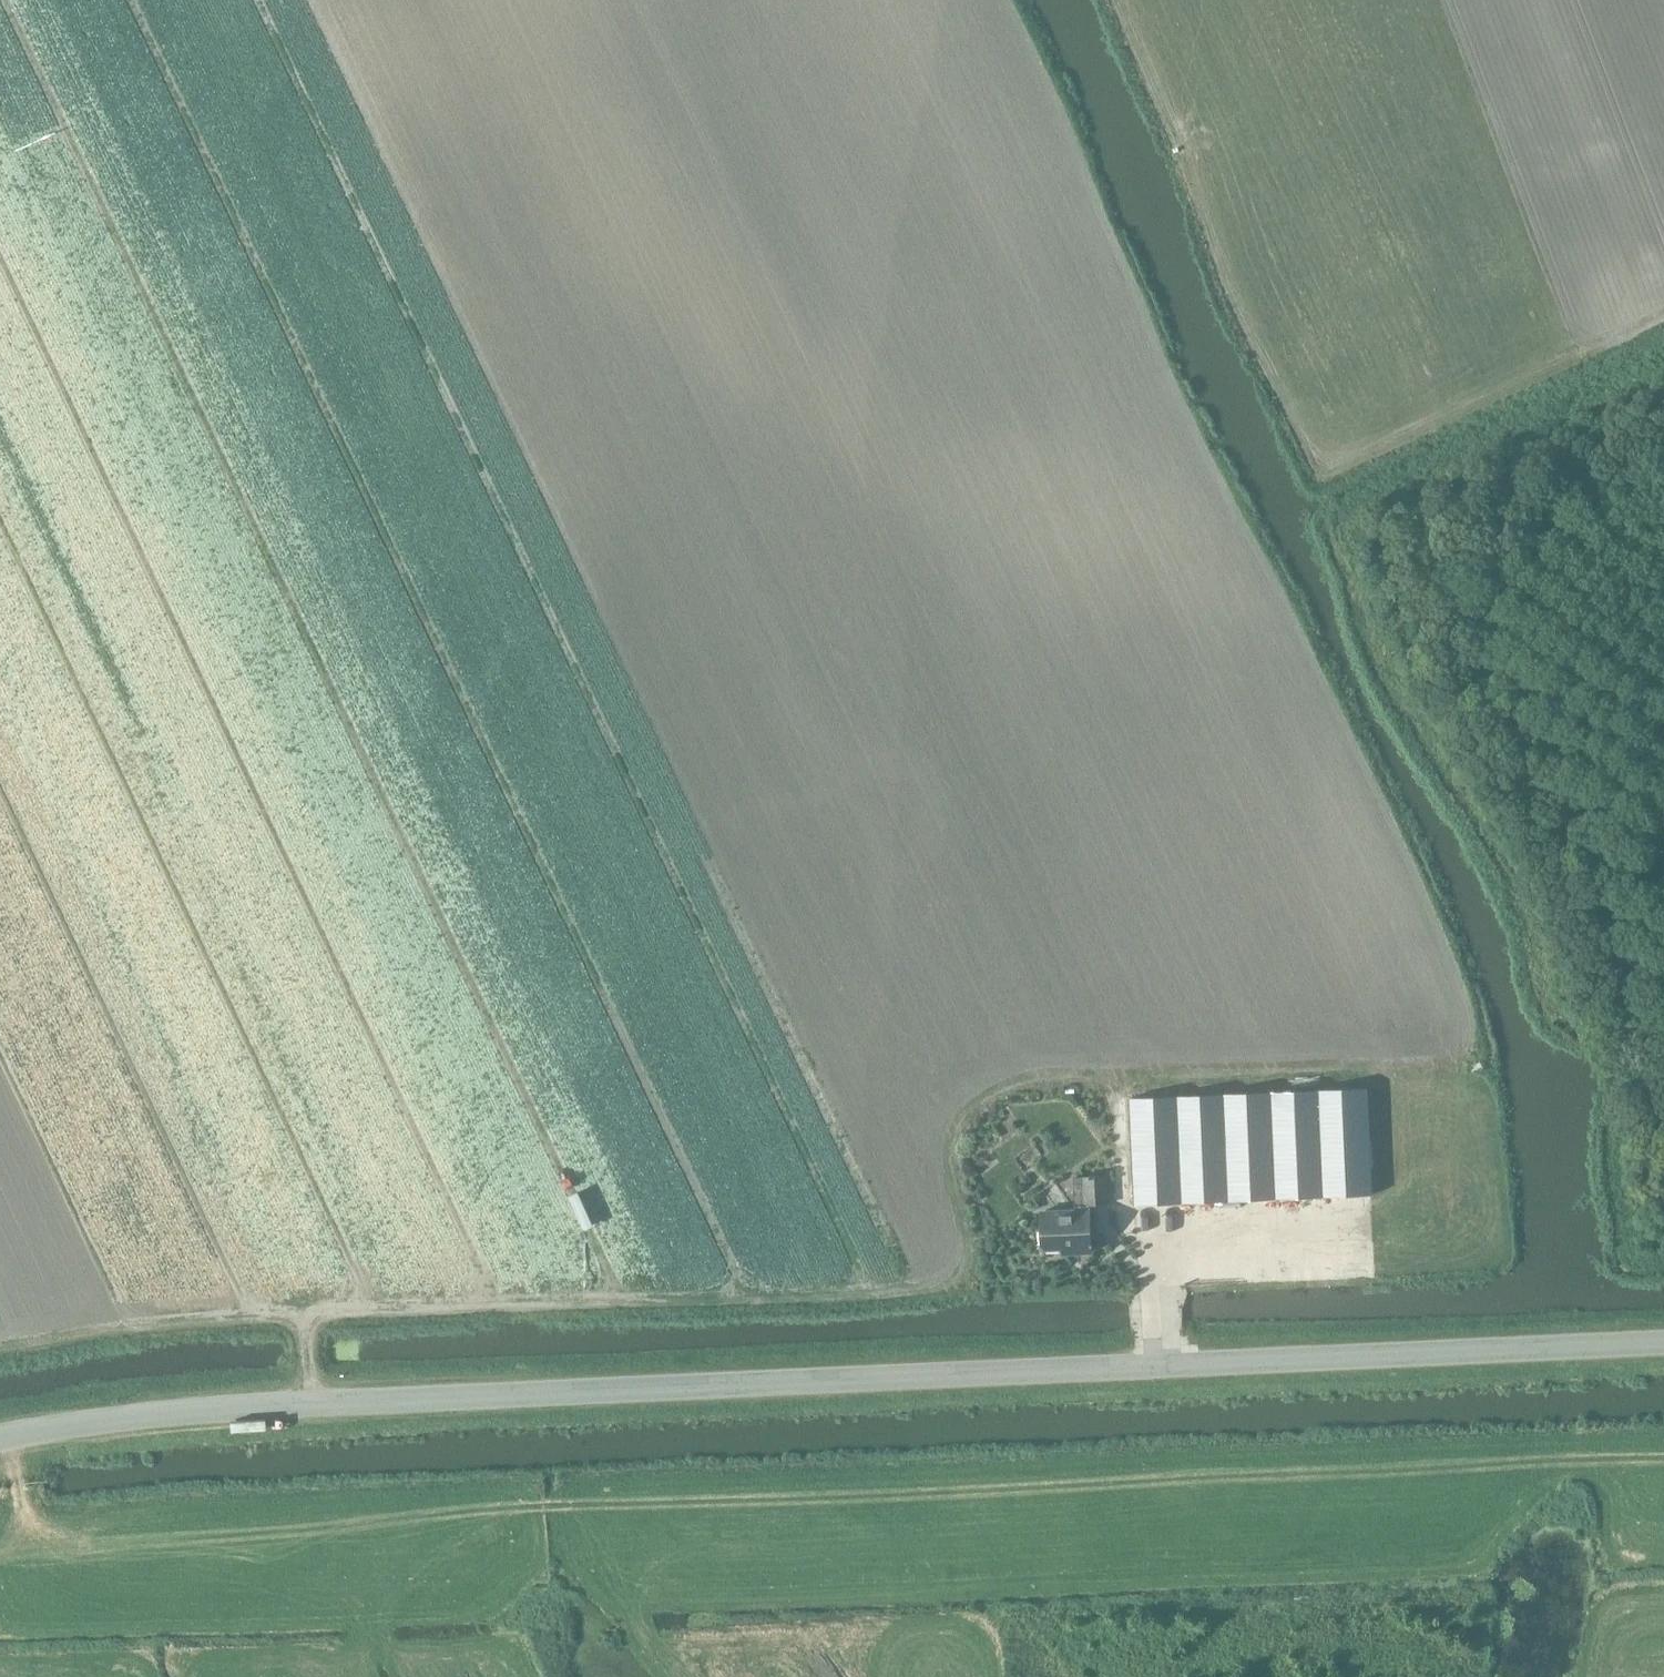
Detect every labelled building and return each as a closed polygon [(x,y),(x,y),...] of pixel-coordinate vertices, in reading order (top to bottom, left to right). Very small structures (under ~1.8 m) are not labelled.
[(1367,1088),(1319,1090),(1131,1098),(1135,1205),(1372,1194),(1367,1088)] [(1107,1176),(1084,1177),(1073,1177),(1074,1210),(1041,1212),(1042,1248),(1072,1247),(1072,1252),(1091,1251),(1090,1204),(1108,1204),(1107,1176)] [(1337,1257),(1370,1255),(1368,1228),(1336,1230),(1337,1257)] [(1341,1259),(1341,1269),(1373,1268),(1373,1258),(1341,1259)]
